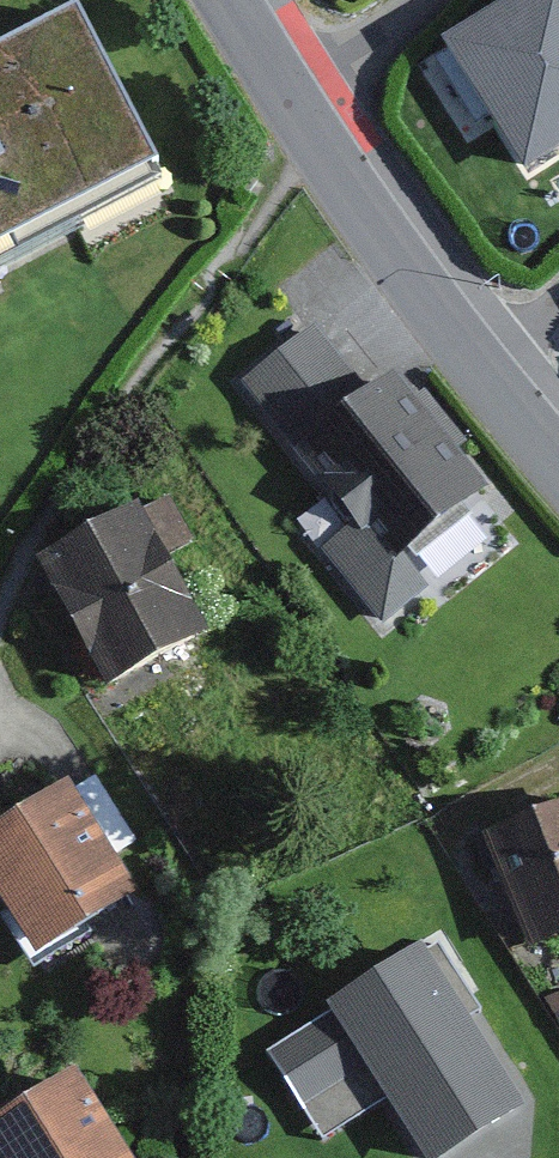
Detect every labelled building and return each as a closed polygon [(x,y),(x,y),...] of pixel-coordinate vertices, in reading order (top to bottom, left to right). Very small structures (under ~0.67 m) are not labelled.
[(457,59),(532,174),(558,157),(558,0),(547,0),(457,59)] [(0,69),(0,278),(157,196),(72,32),(0,69)] [(315,331),(234,395),(343,533),(310,558),(379,646),(432,604),(402,566),(481,504),(395,395),(377,409),(315,331)] [(137,526),(35,581),(99,697),(200,642),(137,526)] [(0,839),(0,936),(24,975),(131,909),(64,800),(0,839)] [(480,842),(521,961),(558,948),(558,815),(480,842)] [(244,1076),(277,1132),(356,1085),(399,1157),(476,1157),(500,1143),(432,1029),(453,1016),(424,969),(244,1076)] [(0,1122),(0,1157),(124,1157),(70,1076),(0,1122)]
